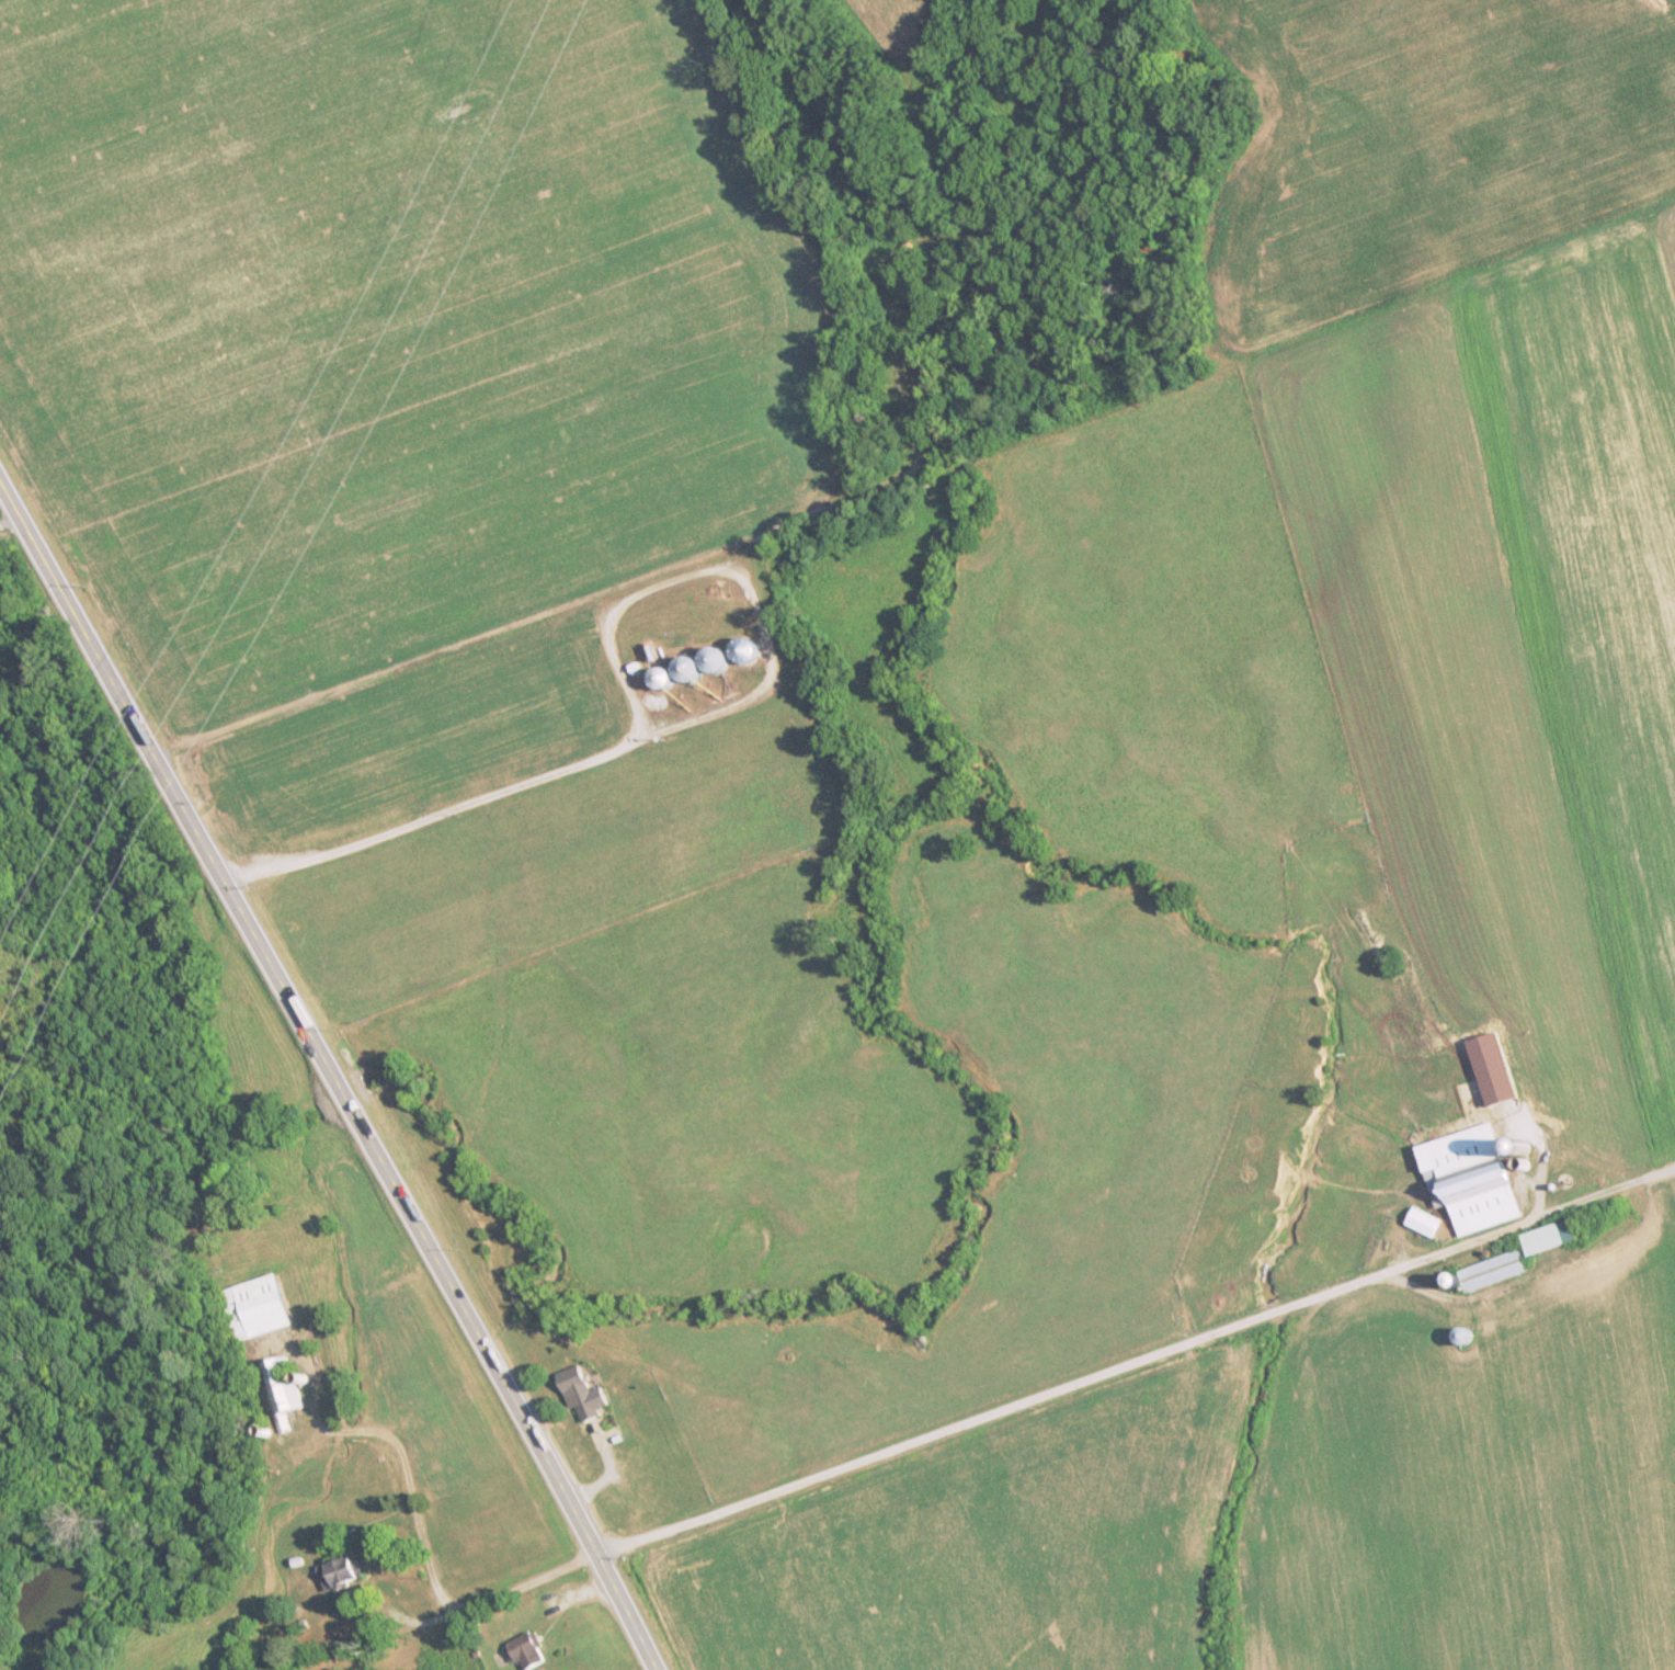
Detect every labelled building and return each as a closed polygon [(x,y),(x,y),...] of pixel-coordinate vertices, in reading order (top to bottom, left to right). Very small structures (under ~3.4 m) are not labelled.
[(1526,1219),(1499,1123),(1419,1145),(1426,1175),(1442,1170),(1461,1238),(1526,1219)] [(1525,1235),(1531,1256),(1580,1243),(1574,1222),(1525,1235)] [(1457,1271),(1463,1293),(1529,1274),(1523,1252),(1457,1271)] [(296,1328),(283,1275),(223,1290),(235,1342),(296,1328)] [(282,1433),(290,1430),(285,1418),(306,1410),(287,1358),(258,1369),(282,1433)] [(579,1424),(612,1413),(603,1387),(593,1391),(584,1364),(561,1372),(579,1424)] [(321,1568),(329,1592),(362,1581),(354,1557),(321,1568)] [(523,1669),(534,1669),(548,1662),(532,1632),(510,1645),(523,1669)]
